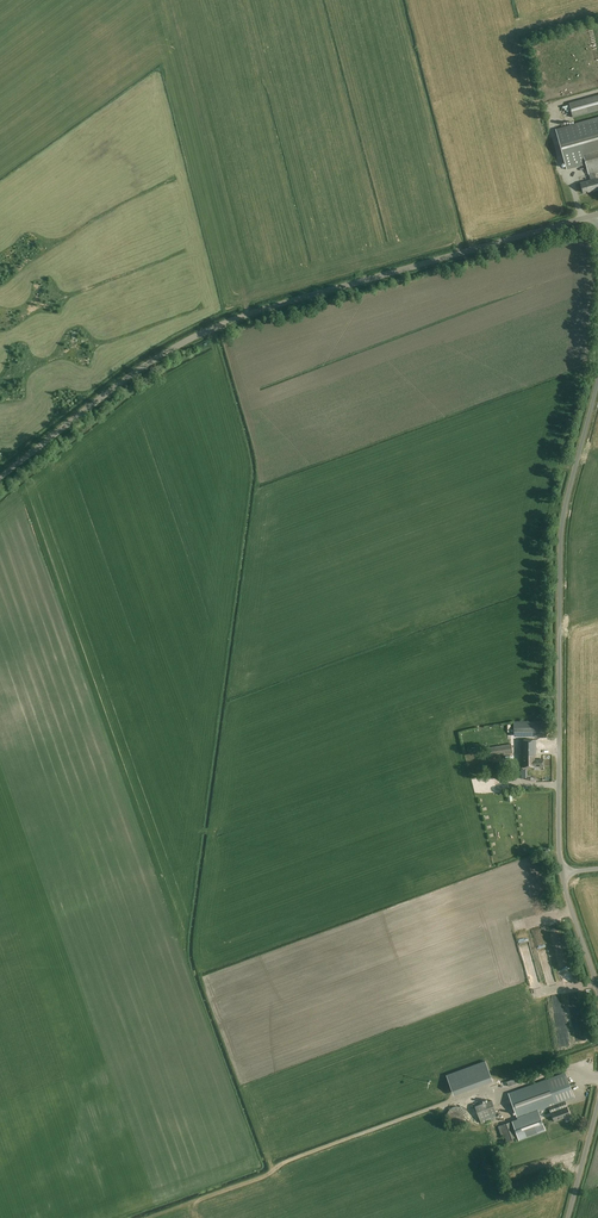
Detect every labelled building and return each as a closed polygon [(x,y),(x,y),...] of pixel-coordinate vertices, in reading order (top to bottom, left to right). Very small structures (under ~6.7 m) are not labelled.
[(569,103),(573,118),(597,111),(597,95),(569,103)] [(569,104),(563,106),(566,116),(572,114),(569,104)] [(556,129),(567,170),(586,165),(589,175),(591,180),(581,183),(583,193),(590,191),(590,192),(597,189),(597,181),(597,179),(596,179),(594,174),(597,173),(597,117),(575,124),(556,129)] [(546,737),(546,721),(534,722),(514,722),(515,736),(534,736),(534,737),(546,737)] [(468,742),(465,743),(466,751),(474,749),(472,739),(467,740),(468,742)] [(536,755),(536,740),(521,740),(521,767),(535,767),(535,766),(544,766),(544,760),(534,760),(534,755),(536,755)] [(513,754),(511,744),(488,748),(490,758),(513,754)] [(564,955),(564,938),(558,938),(558,941),(555,941),(555,944),(557,944),(557,955),(564,955)] [(561,981),(560,975),(551,977),(552,983),(561,981)] [(557,1012),(560,1032),(568,1031),(565,1011),(557,1012)] [(569,1032),(560,1032),(561,1046),(570,1046),(569,1032)] [(518,1138),(519,1140),(545,1131),(538,1112),(551,1107),(552,1112),(551,1112),(554,1122),(570,1116),(567,1106),(557,1110),(556,1106),(556,1105),(556,1104),(574,1098),(565,1074),(569,1073),(568,1072),(509,1093),(518,1119),(513,1121),(518,1138)] [(498,1118),(492,1100),(475,1107),(482,1124),(498,1118)] [(467,1118),(467,1117),(467,1116),(467,1115),(467,1114),(467,1113),(466,1113),(466,1112),(466,1111),(465,1110),(464,1110),(464,1109),(463,1109),(462,1108),(461,1107),(460,1107),(459,1107),(458,1107),(457,1107),(456,1107),(455,1107),(454,1107),(453,1108),(452,1109),(451,1109),(450,1110),(449,1111),(449,1112),(449,1113),(448,1113),(448,1114),(448,1115),(448,1116),(448,1117),(448,1118),(448,1119),(448,1120),(449,1121),(449,1122),(450,1123),(450,1124),(451,1124),(452,1125),(453,1125),(453,1126),(454,1126),(455,1126),(456,1126),(457,1127),(458,1127),(459,1126),(460,1126),(461,1126),(462,1126),(462,1125),(463,1125),(464,1124),(465,1123),(466,1122),(466,1121),(467,1120),(467,1119),(467,1118)] [(518,1138),(513,1121),(499,1127),(505,1143),(518,1138)] [(563,1136),(553,1139),(555,1146),(566,1143),(563,1136)] [(550,1141),(538,1145),(541,1152),(552,1148),(550,1141)]
